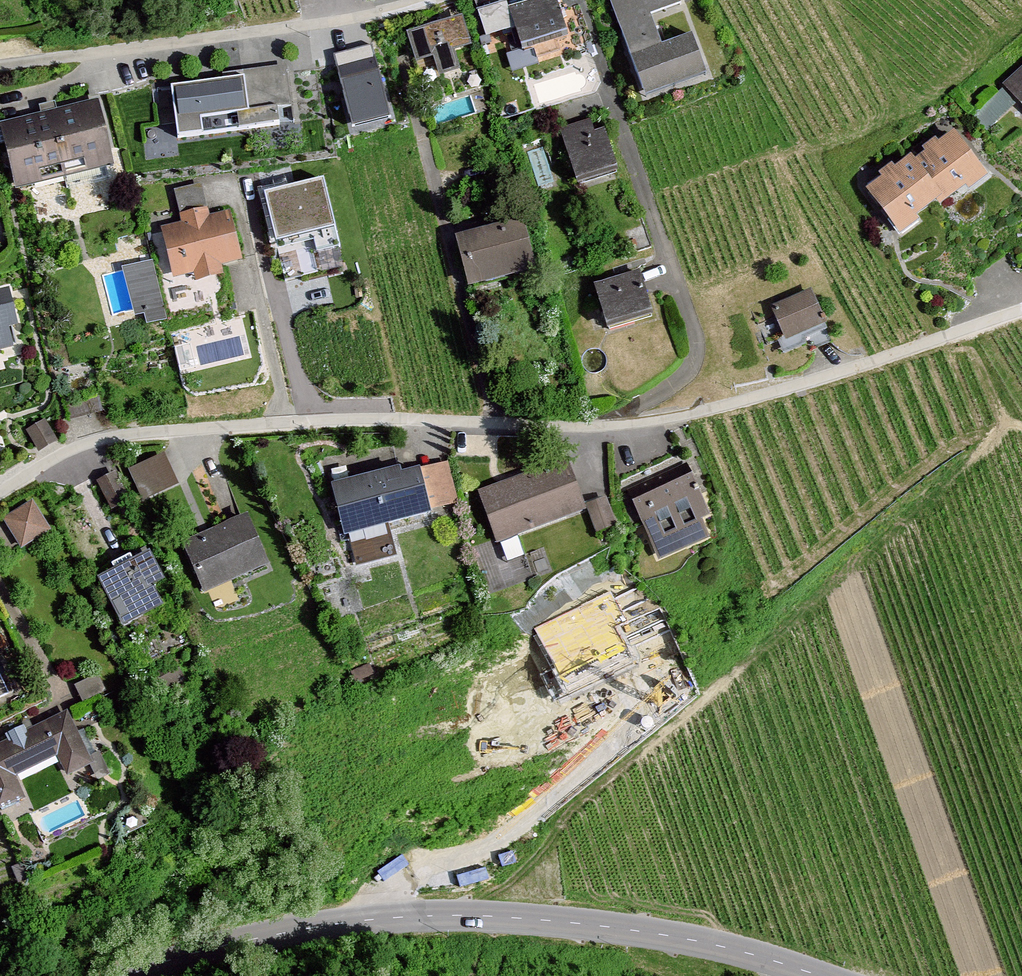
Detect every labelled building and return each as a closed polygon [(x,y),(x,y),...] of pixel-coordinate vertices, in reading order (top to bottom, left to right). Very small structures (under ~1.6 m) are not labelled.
[(546,0),(511,0),(469,12),(477,40),(505,33),(510,51),(557,38),(546,0)] [(636,100),(699,77),(683,33),(653,44),(643,15),(671,5),(670,0),(600,0),(636,100)] [(456,21),(401,38),(410,70),(466,54),(456,21)] [(384,111),(373,58),(338,65),(349,118),(384,111)] [(997,87),(1021,114),(1021,63),(997,87)] [(285,130),(277,69),(158,84),(165,144),(285,130)] [(84,106),(0,127),(0,164),(8,195),(101,171),(84,106)] [(595,131),(555,142),(567,185),(606,175),(595,131)] [(980,188),(950,138),(859,194),(889,243),(980,188)] [(321,176),(265,191),(277,239),(334,224),(321,176)] [(222,212),(151,227),(163,281),(234,266),(222,212)] [(504,221),(438,237),(452,293),(518,277),(504,221)] [(141,327),(170,319),(153,257),(124,266),(141,327)] [(626,271),(583,282),(594,326),(637,315),(626,271)] [(798,294),(762,307),(777,347),(813,333),(798,294)] [(0,295),(0,358),(13,355),(0,295)] [(27,426),(38,449),(59,439),(48,416),(27,426)] [(154,456),(121,472),(136,502),(169,486),(154,456)] [(572,514),(553,459),(466,488),(484,543),(572,514)] [(422,517),(410,466),(322,488),(335,539),(422,517)] [(705,535),(674,466),(615,491),(646,561),(705,535)] [(588,509),(598,539),(617,533),(608,503),(588,509)] [(0,521),(0,531),(14,553),(42,535),(23,506),(0,521)] [(263,571),(240,518),(172,547),(196,601),(263,571)] [(137,555),(84,580),(107,629),(160,604),(137,555)] [(614,589),(531,630),(562,691),(630,657),(614,626),(629,618),(614,589)] [(9,694),(0,674),(0,697),(9,694)] [(26,799),(13,772),(56,753),(67,775),(93,762),(68,707),(0,738),(0,811),(26,799)]
